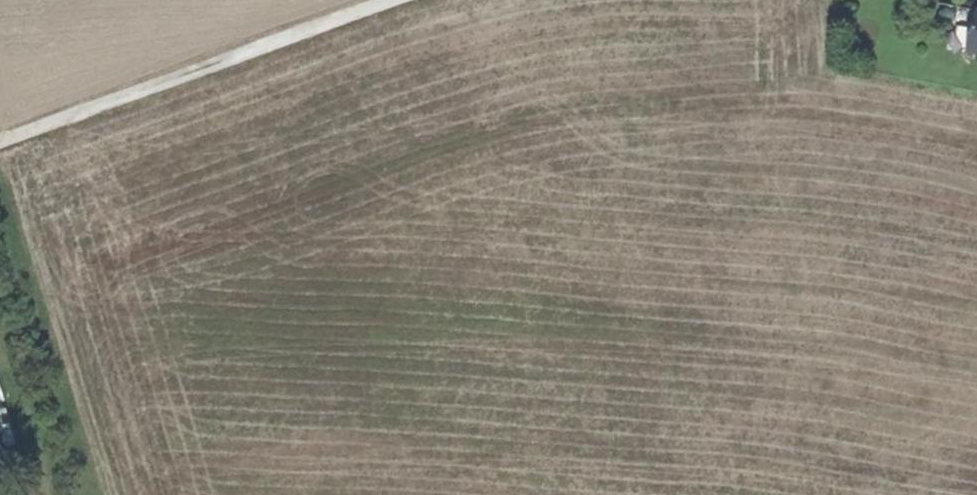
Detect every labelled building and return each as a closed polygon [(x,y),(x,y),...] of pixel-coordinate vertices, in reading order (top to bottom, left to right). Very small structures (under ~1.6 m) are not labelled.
[(974,30),(972,30),(967,53),(976,55),(976,15),(974,30)]
